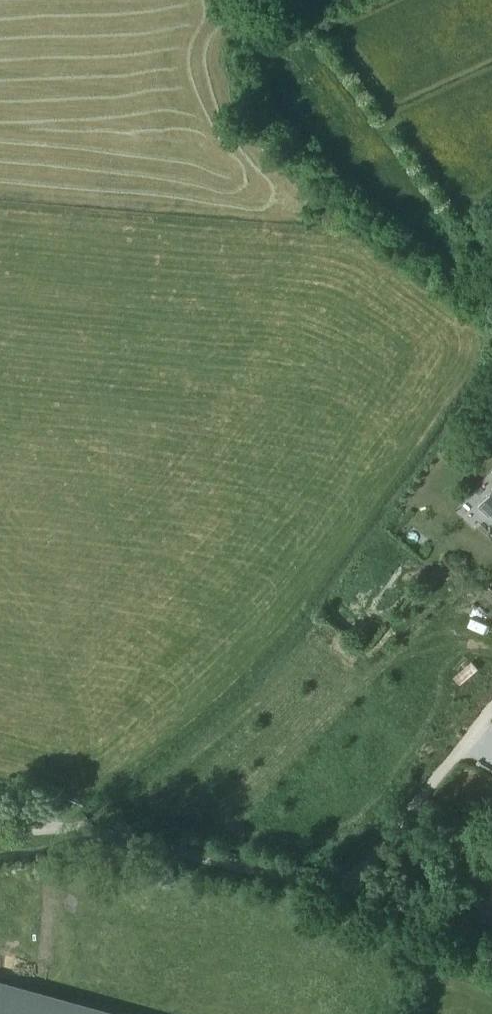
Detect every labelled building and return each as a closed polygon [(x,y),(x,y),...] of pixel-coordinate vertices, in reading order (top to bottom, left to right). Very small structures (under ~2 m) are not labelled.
[(491,460),(491,439),(482,450),(491,460)] [(491,513),(491,488),(479,501),(482,504),(479,506),(488,514),(491,512),(491,513)] [(476,772),(491,789),(491,757),(476,772)] [(484,841),(491,851),(491,834),(484,841)] [(398,966),(396,974),(410,978),(412,969),(398,966)] [(0,988),(0,1013),(90,1013),(0,988)]
